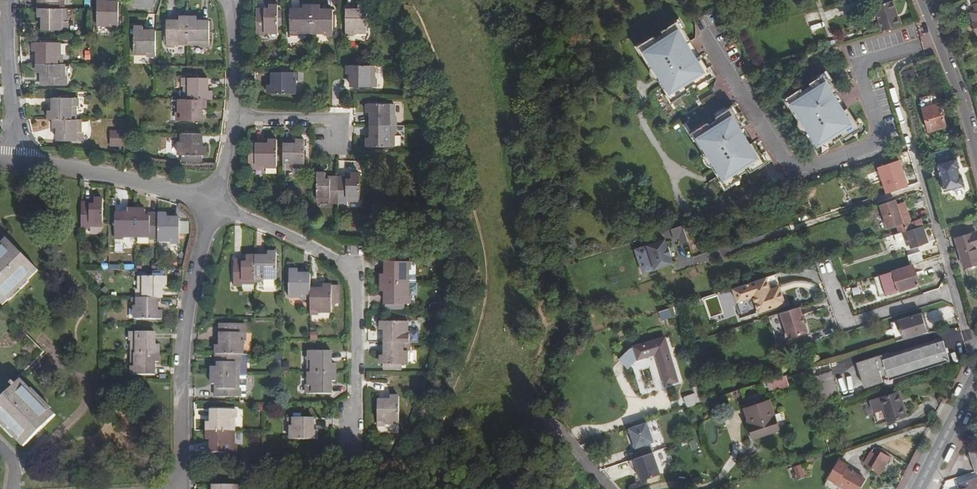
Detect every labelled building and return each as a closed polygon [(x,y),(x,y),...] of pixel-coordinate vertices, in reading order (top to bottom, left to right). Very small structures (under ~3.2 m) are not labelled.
[(38,4),(39,8),(64,8),(64,0),(63,0),(38,0),(38,4)] [(110,21),(110,23),(118,24),(118,1),(110,1),(110,4),(106,4),(106,0),(97,0),(97,21),(110,21)] [(875,6),(882,31),(900,26),(892,1),(875,6)] [(256,9),(256,34),(265,34),(265,32),(278,32),(278,5),(270,5),(269,12),(265,12),(265,9),(256,9)] [(298,32),(311,33),(311,6),(302,5),(302,12),(298,12),(298,9),(290,9),(290,35),(298,35),(298,32)] [(320,6),(311,6),(311,33),(324,33),(324,35),(332,35),(333,10),(324,10),(324,12),(320,12),(320,6)] [(358,6),(358,13),(354,13),(354,10),(345,10),(345,36),(354,36),(354,33),(366,33),(366,6),(358,6)] [(64,8),(39,8),(39,16),(44,17),(44,21),(42,21),(42,25),(42,29),(67,29),(67,21),(65,21),(65,8),(64,8)] [(188,43),(188,17),(179,17),(179,23),(175,23),(175,21),(167,21),(167,45),(175,45),(175,43),(188,43)] [(188,17),(188,43),(200,43),(200,45),(209,46),(209,21),(201,21),(201,23),(196,23),(196,17),(188,17)] [(684,30),(686,29),(680,20),(671,26),(672,27),(675,26),(680,33),(684,30)] [(147,55),(155,55),(156,31),(147,30),(147,33),(143,33),(143,26),(135,26),(134,53),(147,53),(147,55)] [(680,33),(675,26),(672,27),(664,32),(665,34),(657,40),(656,38),(647,43),(642,46),(647,53),(645,55),(669,93),(669,94),(674,91),(678,98),(681,96),(689,91),(688,89),(696,84),(697,86),(706,81),(709,79),(705,72),(709,69),(701,56),(697,59),(688,45),(692,42),(684,30),(680,33)] [(642,46),(647,43),(646,41),(637,47),(643,56),(645,55),(647,53),(642,46)] [(38,60),(38,64),(62,64),(62,55),(60,55),(60,43),(34,42),(34,51),(41,51),(41,55),(38,55),(38,60)] [(701,56),(692,42),(688,45),(697,59),(701,56)] [(62,64),(38,64),(38,72),(44,72),(44,77),(42,77),(42,82),(42,85),(66,85),(66,77),(64,77),(64,64),(62,64)] [(373,79),(373,65),(347,65),(347,74),(352,74),(352,78),(350,78),(350,88),(375,88),(375,78),(373,79)] [(717,77),(711,68),(709,69),(705,72),(709,79),(706,81),(707,83),(717,77)] [(817,77),(819,79),(822,77),(826,84),(831,81),(833,80),(827,71),(817,77)] [(269,94),(295,94),(295,81),(297,81),(297,73),(272,72),(272,82),(275,82),(275,86),(269,86),(269,94)] [(826,84),(822,77),(819,79),(810,84),(812,86),(804,91),(802,89),(794,94),(791,96),(796,103),(791,106),(816,146),(821,143),(825,150),(828,148),(836,143),(835,141),(843,136),(844,138),(853,133),(856,131),(851,124),(856,121),(848,108),(844,110),(835,96),(839,94),(831,81),(826,84)] [(185,99),(212,99),(212,90),(206,90),(206,87),(208,87),(208,78),(183,78),(183,86),(185,86),(185,99)] [(669,94),(669,93),(667,95),(673,104),(682,98),(681,96),(678,98),(674,91),(669,94)] [(791,96),(794,94),(793,92),(783,99),(789,108),(791,106),(796,103),(791,96)] [(937,93),(920,97),(928,131),(946,126),(937,93)] [(848,108),(839,94),(835,96),(844,110),(848,108)] [(53,119),(75,119),(75,106),(77,106),(77,98),(52,98),(52,106),(55,106),(55,111),(49,110),(49,119),(53,119)] [(212,99),(185,99),(184,111),(182,111),(182,120),(208,120),(208,111),(206,111),(206,107),(212,107),(212,99)] [(371,117),(371,126),(395,126),(395,117),(393,117),(393,105),(366,105),(366,113),(373,113),(373,117),(371,117)] [(737,115),(738,115),(740,114),(734,105),(724,111),(726,113),(729,111),(733,117),(737,115)] [(733,117),(729,111),(726,113),(717,118),(719,120),(710,125),(709,123),(701,128),(698,130),(702,137),(698,140),(723,179),(723,180),(727,177),(732,184),(735,182),(743,177),(742,175),(750,170),(751,172),(759,167),(762,165),(758,158),(762,155),(754,142),(751,144),(742,130),(746,128),(738,115),(737,115),(733,117)] [(75,119),(53,119),(53,127),(59,128),(59,132),(57,132),(57,137),(57,141),(82,141),(82,132),(80,131),(80,119),(75,119)] [(851,124),(856,131),(853,133),(854,135),(863,128),(858,119),(856,121),(851,124)] [(395,135),(395,126),(371,126),(370,135),(373,135),(372,138),(366,138),(366,147),(393,148),(393,135),(395,135)] [(698,130),(701,128),(700,126),(690,132),(696,141),(698,140),(702,137),(698,130)] [(754,142),(746,128),(742,130),(751,144),(754,142)] [(124,147),(124,132),(112,131),(112,147),(124,147)] [(201,143),(202,134),(177,134),(177,143),(178,143),(178,155),(205,155),(205,147),(199,147),(199,143),(201,143)] [(256,168),(264,168),(264,166),(278,166),(278,140),(269,139),(269,146),(264,145),(264,144),(257,144),(256,168)] [(284,144),(284,168),(292,168),(293,166),(305,166),(305,140),(297,140),(297,146),(293,146),(293,144),(284,144)] [(816,146),(814,147),(820,156),(829,150),(828,148),(825,150),(821,143),(816,146)] [(764,153),(762,155),(758,158),(762,165),(759,167),(761,169),(770,163),(764,153)] [(958,168),(959,167),(957,156),(936,161),(943,191),(964,186),(961,175),(960,175),(958,168)] [(899,160),(878,167),(886,193),(908,186),(899,160)] [(324,202),(338,202),(338,177),(329,177),(329,180),(324,179),(324,174),(316,174),(316,205),(324,205),(324,202)] [(346,177),(338,177),(338,202),(351,202),(351,205),(359,205),(360,175),(351,174),(351,180),(346,180),(346,177)] [(723,180),(723,179),(721,181),(726,190),(736,184),(735,182),(732,184),(727,177),(723,180)] [(812,186),(802,188),(804,197),(815,195),(812,186)] [(896,204),(895,200),(879,205),(887,229),(896,226),(898,232),(922,225),(920,219),(911,222),(904,202),(896,204)] [(82,204),(82,229),(91,229),(91,227),(103,227),(104,201),(99,201),(96,201),(96,206),(91,206),(91,204),(82,204)] [(137,237),(137,210),(132,210),(129,210),(128,216),(124,216),(124,213),(115,214),(115,239),(124,239),(124,236),(137,237)] [(158,239),(158,214),(153,214),(150,214),(150,216),(145,216),(145,210),(137,210),(137,237),(150,237),(150,239),(158,239)] [(158,214),(158,239),(158,242),(172,242),(172,244),(180,244),(180,218),(177,218),(172,218),(172,220),(167,220),(167,214),(158,214)] [(922,225),(898,232),(893,234),(894,235),(922,225)] [(922,225),(894,235),(896,243),(908,239),(910,248),(928,242),(922,225)] [(955,238),(964,267),(976,264),(976,250),(976,248),(976,234),(976,232),(955,238)] [(0,245),(0,303),(3,306),(38,271),(6,239),(0,245)] [(662,239),(631,250),(640,276),(671,265),(662,239)] [(907,255),(910,264),(923,260),(920,251),(907,255)] [(264,258),(256,258),(256,282),(264,283),(264,280),(277,280),(278,254),(269,254),(269,259),(264,259),(264,258)] [(256,282),(256,258),(247,258),(247,264),(242,264),(242,261),(234,261),(234,287),(242,287),(242,284),(256,284),(256,282)] [(381,284),(407,284),(408,271),(410,271),(410,263),(406,263),(406,258),(393,258),(393,263),(385,263),(385,271),(387,271),(387,275),(381,275),(381,284)] [(881,275),(874,278),(881,297),(919,284),(912,265),(881,275)] [(310,298),(311,290),(311,273),(303,273),(303,276),(298,276),(298,270),(289,270),(289,296),(303,297),(303,298),(310,298)] [(408,271),(407,284),(416,284),(416,271),(410,271),(408,271)] [(778,273),(734,287),(743,317),(786,302),(778,273)] [(137,298),(158,298),(162,298),(162,294),(163,290),(160,290),(160,286),(167,286),(167,277),(139,276),(139,290),(138,290),(137,298)] [(407,284),(381,284),(381,293),(388,293),(387,297),(385,297),(385,306),(410,306),(410,297),(407,297),(407,284)] [(319,290),(311,290),(310,298),(310,314),(319,314),(319,312),(332,312),(332,304),(339,304),(339,286),(332,286),(324,285),(324,292),(320,292),(319,290)] [(158,298),(137,298),(133,298),(133,307),(136,307),(135,319),(162,319),(162,314),(162,311),(155,311),(155,307),(157,307),(158,298)] [(803,314),(800,305),(769,315),(775,336),(794,329),(796,335),(808,331),(805,322),(803,314)] [(660,321),(671,317),(667,308),(657,311),(660,321)] [(904,339),(927,331),(922,312),(898,320),(904,339)] [(385,333),(385,342),(409,343),(410,334),(407,334),(407,320),(381,320),(381,330),(387,330),(387,333),(385,333)] [(794,329),(775,336),(776,341),(796,335),(794,329)] [(133,354),(159,354),(159,350),(159,346),(153,346),(153,342),(156,342),(156,333),(131,332),(131,341),(133,341),(133,354)] [(215,354),(240,354),(242,354),(242,342),(244,342),(244,333),(219,333),(219,341),(221,342),(221,346),(215,346),(215,354)] [(664,337),(634,346),(638,359),(656,354),(665,385),(678,381),(664,337)] [(868,378),(870,386),(883,382),(881,374),(887,373),(889,380),(949,361),(943,340),(882,359),(881,354),(857,362),(862,380),(868,378)] [(409,351),(409,343),(385,342),(385,351),(387,351),(387,355),(381,355),(381,364),(385,364),(385,369),(400,369),(400,364),(407,364),(407,351),(409,351)] [(309,360),(309,373),(336,373),(336,364),(332,364),(329,364),(330,360),(332,360),(332,352),(307,351),(307,360),(309,360)] [(159,354),(133,354),(133,367),(131,367),(131,376),(155,376),(155,367),(153,367),(153,363),(159,363),(159,358),(159,354)] [(210,367),(210,376),(237,376),(245,376),(246,376),(246,354),(242,354),(240,354),(215,354),(215,363),(217,363),(217,367),(210,367)] [(830,372),(814,377),(817,385),(813,386),(814,392),(818,390),(821,401),(838,396),(830,372)] [(336,382),(336,373),(309,373),(309,386),(307,386),(307,395),(332,395),(332,387),(329,386),(329,382),(332,382),(336,382)] [(788,383),(786,375),(769,380),(772,388),(788,383)] [(245,398),(245,376),(237,376),(210,376),(210,385),(217,385),(217,389),(215,389),(214,397),(245,398)] [(20,381),(0,400),(0,422),(24,447),(37,434),(55,416),(20,381)] [(686,408),(703,402),(699,386),(693,388),(694,393),(683,397),(686,408)] [(880,397),(888,421),(907,415),(899,391),(880,397)] [(386,426),(386,424),(398,424),(399,398),(390,398),(390,403),(386,403),(386,401),(378,401),(378,426),(386,426)] [(770,400),(745,408),(749,420),(747,420),(752,438),(779,430),(770,400)] [(208,423),(208,432),(234,432),(235,419),(237,419),(237,411),(212,410),(212,419),(214,419),(214,423),(208,423)] [(314,420),(289,420),(289,428),(291,428),(291,441),(317,442),(317,433),(311,433),(311,428),(314,428),(314,420)] [(624,425),(637,478),(658,474),(645,420),(624,425)] [(234,445),(234,432),(208,432),(208,440),(214,440),(214,445),(211,445),(211,454),(237,454),(237,445),(234,445)] [(969,453),(974,472),(976,471),(976,450),(969,453)] [(871,452),(864,463),(881,473),(890,458),(881,452),(879,456),(871,452)] [(840,461),(828,480),(835,484),(836,483),(847,488),(859,488),(865,478),(846,468),(847,465),(840,461)] [(800,463),(791,465),(794,478),(803,476),(800,463)] [(958,484),(959,488),(976,488),(976,478),(958,484)]
